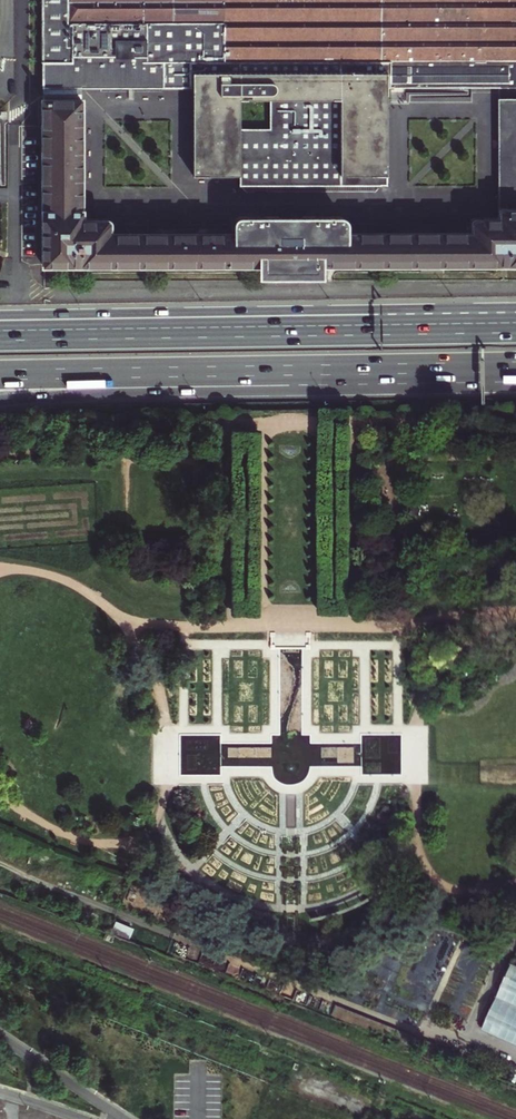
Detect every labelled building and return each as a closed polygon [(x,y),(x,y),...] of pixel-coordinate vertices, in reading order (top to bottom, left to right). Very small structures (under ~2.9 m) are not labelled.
[(193,87),(192,0),(42,0),(42,89),(82,88),(82,87),(175,87),(188,87),(193,87)] [(287,0),(192,0),(193,72),(288,72),(287,0)] [(288,72),(385,72),(384,0),(287,0),(288,72)] [(385,72),(385,87),(398,87),(472,86),(515,86),(515,0),(384,0),(385,72)] [(193,72),(193,87),(193,99),(193,109),(193,121),(194,129),(194,141),(194,149),(194,155),(194,161),(194,175),(241,175),(241,184),(247,190),(373,190),(378,183),(385,183),(385,87),(385,72),(288,72),(193,72)] [(189,99),(188,87),(175,87),(179,161),(194,161),(194,155),(190,155),(190,149),(194,149),(194,141),(190,141),(189,130),(194,129),(193,121),(189,121),(189,109),(193,109),(193,99),(189,99)] [(82,88),(42,89),(42,99),(82,99),(82,88)] [(264,265),(264,270),(265,271),(315,271),(317,269),(317,265),(515,264),(515,97),(498,97),(499,216),(473,217),(469,220),(469,222),(469,231),(345,231),(345,222),(344,221),(342,220),(341,218),(339,218),(337,218),(303,218),(279,218),(251,218),(241,218),(238,219),(235,222),(234,231),(110,231),(110,221),(109,220),(108,219),(106,218),(82,218),(82,99),(42,99),(42,216),(42,265),(50,265),(79,266),(264,265)] [(123,103),(124,118),(148,116),(148,102),(123,103)] [(110,231),(234,231),(235,222),(110,221),(110,231)] [(469,231),(469,222),(345,222),(345,231),(469,231)] [(507,962),(501,960),(472,1026),(515,1046),(515,942),(507,962)]
